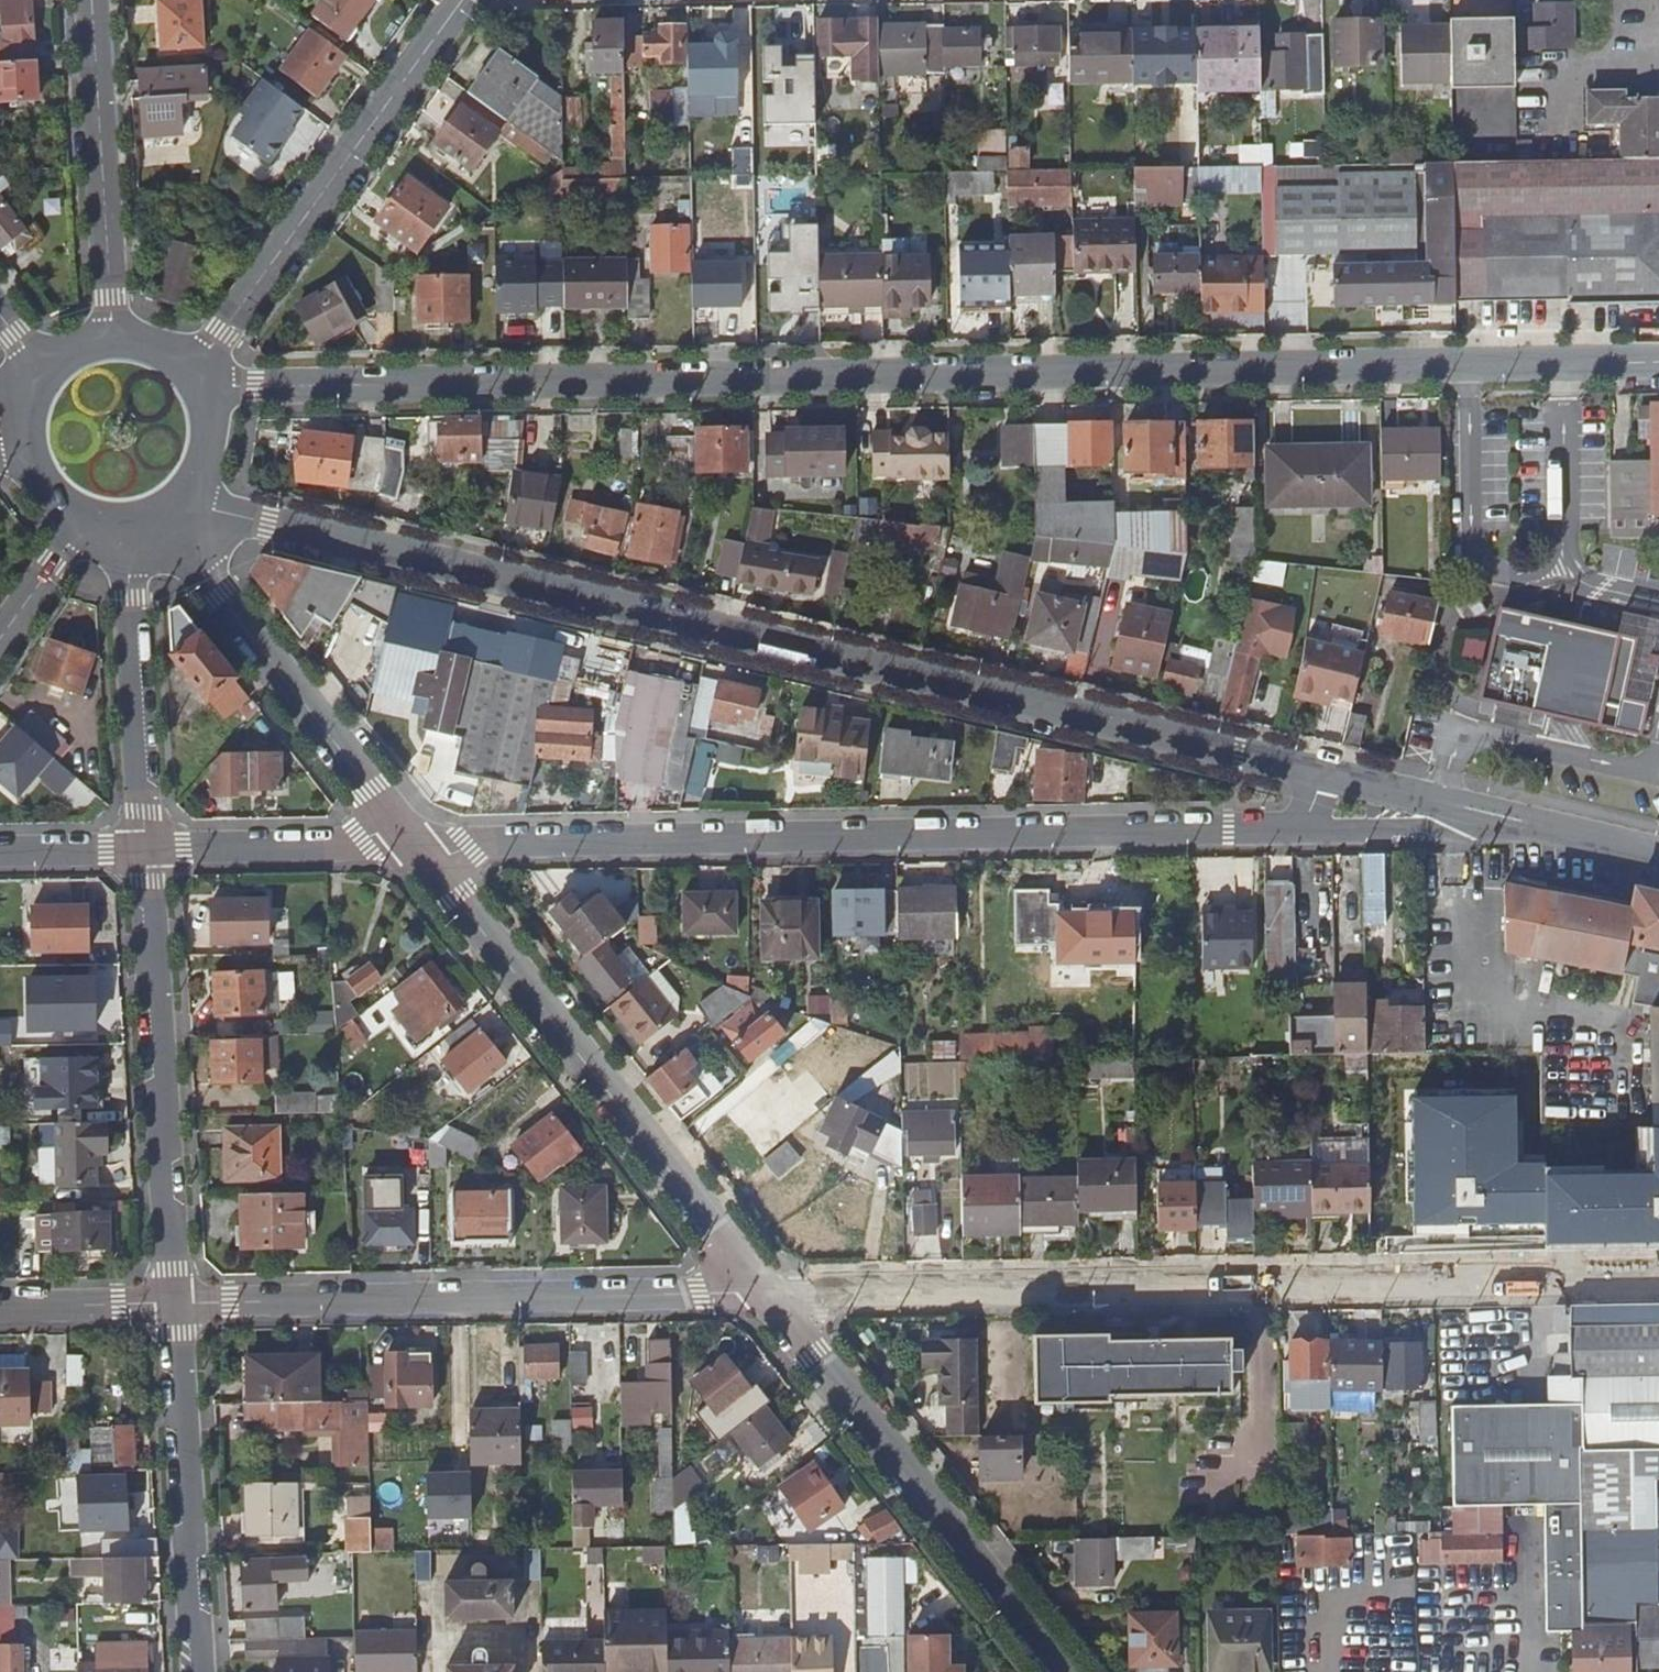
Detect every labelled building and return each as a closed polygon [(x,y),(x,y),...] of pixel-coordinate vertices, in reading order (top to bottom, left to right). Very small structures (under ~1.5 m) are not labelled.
[(3,9),(5,41),(0,42),(0,63),(34,61),(29,0),(0,0),(0,9),(3,9)] [(162,46),(203,44),(200,0),(159,0),(162,46)] [(306,26),(313,30),(340,50),(348,40),(350,42),(361,29),(358,27),(378,0),(324,0),(306,26)] [(1514,34),(1514,49),(1536,49),(1536,47),(1572,47),(1570,5),(1535,5),(1536,34),(1514,34)] [(614,143),(626,144),(623,21),(594,23),(594,75),(613,74),(614,143)] [(878,77),(878,74),(877,32),(861,32),(844,33),(843,21),(821,22),(820,57),(860,57),(861,77),(878,77)] [(1382,24),(1335,24),(1335,67),(1382,66),(1382,24)] [(1515,94),(1514,50),(1514,49),(1514,34),(1514,25),(1452,26),(1453,82),(1453,96),(1515,94)] [(1453,82),(1452,26),(1402,27),(1403,83),(1453,82)] [(945,68),(944,31),(944,27),(877,28),(877,32),(878,74),(945,74),(945,68)] [(626,37),(627,67),(644,67),(643,63),(684,63),(683,28),(662,28),(662,30),(654,31),(654,36),(626,37)] [(1004,28),(1005,56),(1015,57),(1014,64),(1059,64),(1060,28),(1004,28)] [(348,56),(340,50),(313,30),(283,71),(318,97),(348,56)] [(979,31),(944,31),(945,68),(980,67),(980,51),(992,51),(991,39),(979,39),(979,31)] [(1196,81),(1195,34),(1195,31),(1154,32),(1155,83),(1196,81)] [(1197,92),(1260,90),(1259,32),(1195,34),(1196,81),(1197,92)] [(1069,87),(1132,85),(1131,36),(1094,38),(1094,33),(1067,34),(1069,87)] [(1309,95),(1324,94),(1323,34),(1290,35),(1290,44),(1279,44),(1279,53),(1262,54),(1264,89),(1260,90),(1261,118),(1276,118),(1275,90),(1308,89),(1309,95)] [(1279,35),(1279,44),(1290,44),(1290,35),(1279,35)] [(766,145),(818,144),(816,59),(782,60),(782,44),(764,45),(766,145)] [(547,150),(563,162),(562,96),(501,52),(470,94),(506,120),(547,150)] [(0,102),(37,99),(36,61),(34,61),(0,63),(0,100),(0,102)] [(141,70),(145,137),(192,136),(191,103),(187,103),(187,97),(208,96),(206,67),(141,70)] [(293,126),(305,109),(265,80),(241,114),(248,119),(234,138),(270,164),(289,139),(285,136),(293,126)] [(656,119),(675,119),(675,87),(656,88),(656,119)] [(467,175),(500,130),(506,120),(470,94),(431,147),(444,158),(440,163),(452,172),(456,166),(467,175)] [(1622,161),(1658,161),(1658,121),(1657,102),(1625,102),(1624,95),(1589,94),(1590,123),(1622,123),(1622,161)] [(540,160),(547,150),(506,120),(500,130),(540,160)] [(285,136),(289,139),(296,128),(293,126),(285,136)] [(1515,142),(1515,162),(1530,162),(1530,142),(1515,142)] [(1421,148),(1390,149),(1391,165),(1421,164),(1421,148)] [(1010,153),(1010,168),(1026,168),(1026,153),(1010,153)] [(981,170),(1007,169),(1007,157),(987,158),(986,163),(980,163),(981,170)] [(1454,163),(1455,195),(1456,220),(1567,218),(1567,299),(1567,304),(1658,304),(1658,161),(1622,161),(1530,162),(1515,162),(1454,163)] [(1278,167),(1262,167),(1263,253),(1263,257),(1280,257),(1278,177),(1278,167)] [(1232,168),(1198,168),(1198,189),(1232,188),(1232,168)] [(1180,169),(1134,169),(1134,186),(1150,186),(1150,204),(1182,204),(1180,169)] [(564,195),(564,180),(563,170),(552,177),(552,212),(564,212),(564,195)] [(1052,207),(1071,207),(1071,176),(1053,176),(1053,171),(1027,172),(1028,181),(1017,180),(1016,198),(1051,197),(1052,207)] [(1027,172),(1007,172),(1008,198),(1016,198),(1017,180),(1028,181),(1027,172)] [(1431,266),(1455,266),(1456,220),(1455,195),(1442,196),(1441,173),(1278,177),(1280,257),(1430,255),(1431,266)] [(945,175),(945,206),(956,206),(955,230),(997,230),(996,214),(1002,214),(1001,206),(995,203),(994,196),(975,196),(975,189),(965,188),(965,175),(945,175)] [(378,222),(417,250),(449,206),(410,178),(378,222)] [(627,178),(564,180),(564,195),(627,193),(627,178)] [(630,182),(630,199),(642,199),(641,183),(630,182)] [(26,230),(0,196),(0,251),(26,230)] [(1016,209),(1052,207),(1051,197),(1016,198),(1016,209)] [(1456,220),(1455,266),(1456,300),(1567,299),(1567,218),(1456,220)] [(1072,273),(1136,273),(1135,223),(1072,224),(1072,256),(1072,273)] [(651,227),(652,273),(689,272),(687,225),(651,227)] [(1008,238),(1009,255),(1009,295),(1053,295),(1053,274),(1052,238),(1008,238)] [(164,283),(160,299),(168,301),(179,306),(186,291),(196,294),(211,248),(191,241),(191,247),(168,240),(155,280),(164,283)] [(694,306),(745,304),(744,258),(737,259),(737,241),(693,242),(694,306)] [(818,248),(819,309),(882,307),(881,250),(881,247),(818,248)] [(881,250),(882,307),(882,315),(910,314),(910,306),(927,305),(927,255),(908,257),(909,250),(881,250)] [(1155,294),(1199,294),(1199,258),(1199,254),(1199,250),(1192,250),(1193,257),(1154,258),(1155,294)] [(1199,294),(1199,307),(1264,305),(1263,257),(1263,253),(1199,254),(1199,258),(1199,294)] [(961,311),(1009,311),(1009,305),(1009,295),(1009,255),(960,255),(961,311)] [(1061,274),(1072,273),(1072,256),(1061,257),(1061,274)] [(537,307),(565,307),(565,263),(537,264),(537,260),(496,260),(497,314),(519,314),(519,309),(537,309),(537,307)] [(565,263),(565,307),(628,307),(628,263),(565,263)] [(1456,300),(1455,266),(1431,266),(1430,266),(1404,267),(1405,284),(1387,284),(1385,267),(1327,269),(1327,307),(1456,305),(1456,300)] [(419,277),(420,323),(486,322),(485,276),(419,277)] [(630,283),(632,325),(648,325),(647,282),(630,283)] [(301,308),(319,338),(350,321),(348,318),(359,311),(343,283),(301,308)] [(1009,295),(1009,305),(1053,303),(1053,295),(1009,295)] [(381,333),(396,332),(396,310),(381,311),(381,333)] [(1655,409),(1655,411),(1640,412),(1641,425),(1655,424),(1655,465),(1610,465),(1611,540),(1624,540),(1658,540),(1658,409),(1655,409)] [(483,464),(481,417),(440,418),(440,438),(425,438),(426,465),(483,464)] [(521,422),(491,420),(489,465),(520,466),(521,422)] [(1186,477),(1184,423),(1125,425),(1126,471),(1146,472),(1146,478),(1186,477)] [(1253,471),(1252,423),(1195,424),(1197,447),(1198,469),(1219,468),(1219,474),(1232,474),(1232,468),(1242,469),(1242,480),(1238,481),(1239,496),(1253,496),(1253,471)] [(1113,468),(1112,425),(1034,426),(1034,465),(1035,471),(1113,468)] [(1034,465),(1034,426),(1014,426),(1015,466),(1034,465)] [(633,456),(633,430),(621,431),(622,457),(633,456)] [(949,479),(948,435),(930,436),(924,430),(912,431),(907,436),(907,439),(891,440),(891,433),(872,434),(873,476),(890,476),(890,478),(908,478),(908,480),(949,479)] [(747,431),(700,432),(701,473),(747,473),(747,431)] [(787,440),(767,441),(768,478),(798,477),(798,484),(799,489),(801,493),(806,494),(810,492),(812,489),(812,477),(843,477),(843,432),(788,433),(787,440)] [(1441,433),(1380,434),(1381,479),(1441,479),(1441,433)] [(387,449),(387,441),(300,434),(298,482),(382,490),(387,466),(387,449)] [(697,473),(696,440),(666,441),(666,474),(697,473)] [(1365,448),(1328,449),(1329,471),(1267,471),(1267,508),(1367,506),(1365,448)] [(387,466),(382,490),(381,496),(398,499),(405,466),(405,449),(387,449),(387,466)] [(1329,471),(1328,449),(1267,451),(1267,471),(1329,471)] [(554,530),(564,484),(520,476),(510,522),(554,530)] [(1234,496),(1234,508),(1254,508),(1253,496),(1239,496),(1234,496)] [(680,517),(693,520),(697,501),(685,499),(680,517)] [(1036,533),(1035,537),(1080,542),(1115,546),(1115,542),(1115,514),(1114,504),(1035,506),(1036,533)] [(624,534),(628,517),(580,506),(575,524),(591,527),(585,548),(616,555),(621,534),(624,534)] [(634,537),(624,534),(619,556),(668,568),(680,517),(640,508),(634,537)] [(1230,543),(1254,542),(1254,539),(1254,508),(1234,508),(1235,523),(1229,524),(1230,543)] [(1186,554),(1188,554),(1187,515),(1115,514),(1115,542),(1115,546),(1186,554)] [(944,554),(950,528),(865,518),(859,544),(944,554)] [(1080,542),(1035,537),(1031,556),(1076,562),(1080,542)] [(738,575),(747,542),(732,539),(723,571),(738,575)] [(738,575),(738,577),(760,583),(783,588),(812,593),(819,564),(791,558),(768,554),(769,546),(747,542),(738,575)] [(1110,567),(1115,546),(1080,542),(1076,562),(1110,567)] [(1181,577),(1186,554),(1115,546),(1110,567),(1108,577),(1127,580),(1130,571),(1181,577)] [(845,579),(851,553),(836,550),(824,595),(836,598),(841,578),(845,579)] [(963,584),(1021,598),(1031,556),(1005,550),(998,579),(967,573),(963,584)] [(400,596),(402,590),(269,558),(256,577),(304,639),(313,619),(332,628),(347,603),(392,626),(400,596)] [(1280,564),(1255,561),(1250,580),(1277,585),(1280,564)] [(1089,656),(1103,599),(1088,596),(1086,607),(1063,601),(1066,584),(1044,579),(1030,640),(1089,656)] [(954,624),(1012,637),(1021,598),(963,584),(954,624)] [(1428,645),(1437,603),(1391,593),(1382,634),(1428,645)] [(878,601),(850,594),(846,609),(874,616),(878,601)] [(400,596),(392,626),(375,691),(433,705),(427,735),(465,744),(459,777),(536,789),(545,757),(601,769),(603,746),(594,744),(599,721),(556,710),(563,683),(580,687),(586,664),(569,660),(570,654),(515,641),(508,672),(451,658),(458,626),(461,612),(400,596)] [(1244,605),(1235,645),(1228,675),(1220,710),(1243,716),(1256,661),(1265,663),(1272,633),(1288,637),(1291,621),(1276,617),(1277,610),(1244,605)] [(172,731),(173,758),(212,719),(219,728),(245,699),(233,682),(236,679),(179,607),(169,611),(171,649),(174,660),(178,669),(203,712),(196,720),(189,713),(172,731)] [(1542,654),(1616,652),(1619,638),(1582,629),(1499,610),(1480,700),(1528,711),(1542,654)] [(1115,666),(1159,677),(1162,661),(1163,659),(1156,656),(1166,617),(1146,613),(1145,620),(1127,615),(1115,666)] [(515,641),(458,626),(451,658),(508,672),(515,641)] [(1484,659),(1486,639),(1465,637),(1464,657),(1484,659)] [(1619,638),(1616,652),(1542,654),(1528,711),(1538,714),(1579,723),(1591,725),(1615,731),(1622,701),(1627,684),(1637,642),(1619,638)] [(1167,641),(1163,659),(1162,661),(1171,663),(1166,685),(1195,693),(1200,669),(1181,664),(1184,646),(1167,641)] [(1228,675),(1235,645),(1216,641),(1209,670),(1228,675)] [(1352,703),(1363,657),(1303,642),(1302,653),(1294,688),(1352,703)] [(93,659),(48,645),(35,686),(82,700),(93,659)] [(618,735),(618,742),(619,767),(619,778),(665,788),(677,736),(689,686),(632,673),(618,735)] [(764,696),(723,684),(713,723),(732,727),(734,718),(757,723),(764,696)] [(690,739),(702,689),(689,686),(677,736),(690,739)] [(248,721),(259,708),(253,701),(241,716),(248,721)] [(18,726),(53,757),(67,742),(32,710),(18,726)] [(1350,711),(1342,745),(1359,749),(1367,716),(1350,711)] [(706,718),(698,715),(692,738),(705,741),(709,724),(705,724),(706,718)] [(867,755),(869,751),(867,725),(839,726),(839,723),(823,724),(824,721),(796,721),(798,769),(840,768),(840,780),(868,779),(867,755)] [(53,757),(18,726),(17,724),(0,743),(0,780),(18,796),(53,757)] [(917,734),(892,733),(890,780),(914,781),(915,773),(958,775),(960,741),(917,738),(917,734)] [(1036,741),(1004,733),(994,770),(1017,773),(1023,750),(1033,752),(1036,741)] [(67,742),(53,757),(58,762),(72,746),(67,742)] [(619,767),(618,742),(608,742),(609,767),(619,767)] [(1091,786),(1092,776),(1093,759),(1071,758),(1071,753),(1051,752),(1051,771),(1043,771),(1041,802),(1090,804),(1091,786)] [(284,756),(218,757),(213,763),(214,798),(239,798),(239,792),(285,791),(284,756)] [(1383,855),(1365,855),(1366,914),(1384,914),(1383,855)] [(1633,890),(1629,910),(1616,907),(1617,903),(1508,881),(1509,887),(1503,886),(1505,955),(1636,980),(1633,1007),(1650,1012),(1653,1107),(1658,1107),(1658,896),(1633,890)] [(1264,884),(1266,938),(1267,974),(1288,995),(1297,996),(1297,976),(1294,976),(1292,884),(1264,884)] [(900,941),(958,939),(957,891),(899,892),(900,938),(900,941)] [(900,938),(899,892),(837,893),(839,938),(900,938)] [(995,940),(1017,940),(1016,894),(995,894),(995,940)] [(739,895),(688,896),(688,934),(740,933),(739,895)] [(607,942),(624,930),(604,901),(584,916),(573,900),(553,914),(584,958),(607,942)] [(272,901),(213,902),(214,946),(272,945),(272,901)] [(801,907),(766,907),(767,961),(818,960),(817,911),(801,910),(801,907)] [(88,910),(32,911),(33,955),(88,954),(88,910)] [(1250,968),(1249,913),(1200,914),(1201,969),(1250,968)] [(1133,916),(1052,917),(1053,966),(1134,965),(1133,916)] [(607,942),(584,958),(577,963),(605,1000),(616,992),(622,999),(634,990),(628,983),(647,969),(630,947),(617,957),(607,942)] [(431,964),(391,994),(400,1007),(393,1013),(411,1036),(417,1031),(423,1038),(436,1028),(440,1032),(463,1014),(459,1009),(464,1006),(431,964)] [(335,984),(338,1035),(350,1026),(361,1017),(351,1004),(382,981),(372,968),(351,983),(335,984)] [(264,972),(215,972),(216,1017),(265,1016),(265,1002),(282,1002),(281,984),(265,984),(264,972)] [(92,979),(44,981),(45,1031),(64,1032),(64,1040),(84,1039),(84,1031),(94,1030),(92,979)] [(634,990),(622,999),(611,1008),(640,1045),(675,1019),(645,981),(634,990)] [(1366,1056),(1369,1056),(1367,1001),(1367,985),(1336,986),(1336,1018),(1292,1018),(1292,1057),(1332,1057),(1366,1056)] [(717,1027),(754,998),(730,987),(702,1008),(717,1027)] [(1367,1001),(1369,1056),(1425,1054),(1425,1011),(1387,1013),(1387,1000),(1367,1001)] [(754,1007),(736,1020),(747,1035),(736,1044),(752,1062),(786,1036),(770,1016),(765,1021),(754,1007)] [(475,1019),(448,1040),(457,1053),(446,1062),(471,1094),(509,1063),(475,1019)] [(793,1042),(801,1051),(823,1033),(814,1023),(793,1042)] [(350,1026),(338,1035),(347,1046),(344,1050),(347,1059),(360,1049),(350,1026)] [(279,1036),(266,1036),(267,1063),(280,1063),(279,1036)] [(1019,1060),(1019,1037),(963,1038),(963,1061),(1019,1060)] [(1030,1037),(1019,1037),(1019,1060),(1030,1060),(1030,1037)] [(264,1043),(216,1043),(216,1083),(264,1083),(264,1043)] [(881,1082),(902,1065),(902,1046),(872,1070),(881,1082)] [(686,1050),(648,1080),(682,1123),(710,1102),(689,1075),(699,1067),(686,1050)] [(96,1111),(95,1059),(40,1061),(23,1061),(24,1112),(41,1112),(96,1111)] [(1135,1079),(1135,1060),(1102,1060),(1091,1061),(1091,1079),(1105,1079),(1135,1079)] [(1091,1061),(1077,1061),(1077,1080),(1091,1079),(1091,1061)] [(978,1063),(961,1064),(961,1077),(978,1077),(978,1063)] [(881,1082),(872,1070),(845,1092),(854,1104),(881,1082)] [(942,1071),(925,1071),(925,1078),(919,1078),(919,1091),(942,1091),(942,1071)] [(318,1113),(317,1092),(278,1093),(279,1113),(318,1113)] [(337,1113),(341,1112),(340,1092),(317,1092),(318,1113),(337,1113)] [(845,1092),(843,1094),(823,1131),(834,1136),(830,1144),(832,1146),(854,1104),(845,1092)] [(1412,1099),(1414,1226),(1547,1224),(1547,1251),(1658,1249),(1658,1130),(1638,1129),(1639,1173),(1604,1174),(1604,1169),(1545,1170),(1545,1164),(1517,1165),(1516,1097),(1412,1099)] [(869,1149),(904,1168),(903,1135),(903,1130),(854,1104),(832,1146),(847,1153),(854,1140),(857,1143),(869,1149)] [(337,1127),(337,1113),(318,1113),(279,1113),(279,1128),(337,1127)] [(536,1164),(529,1170),(538,1183),(561,1164),(563,1168),(582,1152),(556,1117),(521,1143),(536,1164)] [(903,1118),(903,1130),(903,1135),(911,1135),(911,1158),(954,1157),(953,1117),(903,1118)] [(100,1123),(56,1124),(57,1187),(93,1186),(93,1167),(100,1167),(100,1123)] [(280,1179),(279,1128),(226,1129),(227,1180),(280,1179)] [(453,1128),(443,1146),(451,1150),(475,1161),(484,1144),(453,1128)] [(854,1140),(847,1153),(851,1155),(857,1143),(854,1140)] [(443,1146),(432,1141),(433,1168),(451,1169),(451,1150),(443,1146)] [(1308,1166),(1308,1170),(1309,1211),(1369,1210),(1367,1141),(1308,1142),(1308,1166)] [(788,1142),(766,1161),(780,1178),(803,1160),(788,1142)] [(513,1149),(529,1170),(536,1164),(521,1143),(513,1149)] [(863,1161),(869,1149),(857,1143),(851,1155),(863,1161)] [(1076,1162),(1076,1182),(1077,1211),(1134,1210),(1134,1161),(1076,1162)] [(1220,1165),(1192,1165),(1192,1182),(1220,1181),(1220,1165)] [(1251,1168),(1252,1200),(1252,1208),(1272,1209),(1273,1218),(1309,1218),(1309,1211),(1308,1170),(1308,1166),(1251,1168)] [(363,1179),(365,1244),(413,1244),(413,1210),(399,1210),(399,1179),(363,1179)] [(1018,1181),(961,1182),(962,1237),(1019,1236),(1018,1181)] [(1192,1182),(1192,1187),(1193,1225),(1220,1224),(1221,1239),(1252,1238),(1252,1208),(1252,1200),(1220,1200),(1220,1181),(1192,1182)] [(1021,1227),(1077,1226),(1077,1211),(1076,1182),(1019,1183),(1021,1227)] [(1154,1231),(1193,1230),(1193,1225),(1192,1187),(1154,1187),(1154,1231)] [(605,1189),(565,1190),(565,1241),(605,1240),(605,1189)] [(302,1193),(242,1194),(243,1245),(302,1244),(302,1193)] [(514,1193),(455,1193),(455,1244),(470,1245),(471,1240),(514,1240),(514,1193)] [(936,1207),(919,1208),(920,1237),(936,1236),(936,1207)] [(108,1210),(35,1213),(36,1249),(110,1246),(108,1210)] [(1571,1365),(1658,1362),(1658,1303),(1569,1306),(1571,1365)] [(1146,1329),(1112,1330),(1113,1337),(1179,1336),(1179,1316),(1146,1316),(1146,1329)] [(49,1358),(66,1360),(69,1335),(52,1333),(49,1358)] [(1037,1335),(1038,1402),(1111,1401),(1111,1394),(1236,1394),(1236,1372),(1246,1373),(1245,1351),(1235,1351),(1235,1340),(1110,1341),(1110,1334),(1037,1335)] [(674,1414),(670,1340),(648,1342),(650,1384),(622,1386),(625,1426),(652,1425),(651,1415),(674,1414)] [(979,1438),(978,1341),(929,1343),(928,1370),(940,1370),(940,1378),(947,1378),(948,1438),(979,1438)] [(1327,1343),(1291,1343),(1291,1378),(1326,1378),(1327,1343)] [(1382,1345),(1332,1346),(1333,1392),(1382,1390),(1382,1345)] [(560,1346),(520,1349),(522,1381),(561,1379),(560,1346)] [(1385,1390),(1382,1390),(1383,1400),(1391,1400),(1391,1396),(1403,1396),(1403,1392),(1423,1391),(1422,1346),(1385,1346),(1385,1390)] [(68,1384),(84,1385),(85,1353),(69,1353),(68,1384)] [(586,1353),(570,1353),(572,1386),(588,1385),(586,1353)] [(249,1403),(263,1403),(282,1402),(315,1402),(315,1354),(248,1355),(249,1403)] [(0,1359),(0,1426),(6,1425),(6,1441),(33,1441),(32,1416),(55,1415),(54,1384),(30,1384),(29,1357),(0,1359)] [(432,1359),(387,1360),(388,1414),(433,1413),(432,1359)] [(1639,1671),(1658,1671),(1658,1607),(1654,1478),(1658,1478),(1658,1362),(1571,1365),(1572,1380),(1549,1381),(1549,1403),(1449,1406),(1451,1452),(1452,1508),(1541,1506),(1543,1565),(1545,1610),(1545,1629),(1573,1629),(1575,1671),(1633,1671),(1632,1629),(1638,1629),(1639,1671)] [(734,1363),(699,1388),(724,1421),(759,1395),(734,1363)] [(369,1421),(369,1401),(315,1402),(282,1402),(283,1428),(342,1427),(343,1464),(366,1464),(368,1452),(370,1452),(369,1421)] [(1435,1439),(1434,1405),(1415,1406),(1415,1439),(1435,1439)] [(768,1408),(736,1432),(763,1468),(795,1444),(768,1408)] [(473,1413),(476,1464),(525,1465),(523,1411),(473,1413)] [(571,1459),(570,1421),(551,1423),(552,1459),(571,1459)] [(131,1426),(110,1427),(112,1455),(89,1457),(90,1467),(134,1463),(131,1426)] [(677,1487),(677,1475),(674,1427),(662,1427),(665,1477),(660,1477),(660,1485),(677,1487)] [(1027,1437),(1010,1437),(1010,1441),(971,1442),(970,1463),(976,1463),(982,1464),(982,1482),(1010,1481),(1010,1448),(1028,1447),(1027,1437)] [(0,1461),(0,1470),(11,1470),(10,1461),(0,1461)] [(787,1489),(816,1531),(852,1507),(823,1464),(787,1489)] [(706,1485),(692,1465),(677,1475),(677,1487),(678,1504),(706,1485)] [(428,1515),(473,1516),(474,1471),(429,1470),(428,1515)] [(628,1501),(627,1472),(576,1474),(576,1475),(577,1527),(597,1527),(597,1502),(628,1501)] [(104,1477),(77,1480),(78,1493),(87,1499),(88,1515),(102,1514),(103,1528),(127,1526),(124,1476),(104,1477)] [(294,1534),(293,1479),(246,1480),(246,1534),(294,1534)] [(351,1550),(375,1551),(375,1530),(375,1496),(350,1496),(351,1550)] [(892,1511),(890,1511),(874,1522),(887,1540),(906,1529),(892,1511)] [(433,1541),(433,1529),(415,1529),(416,1541),(433,1541)] [(451,1529),(433,1529),(433,1541),(451,1541),(451,1529)] [(375,1551),(396,1550),(396,1530),(375,1530),(375,1551)] [(104,1552),(157,1550),(156,1533),(104,1535),(104,1552)] [(1502,1533),(1441,1534),(1441,1547),(1442,1568),(1503,1567),(1502,1533)] [(1297,1543),(1298,1559),(1350,1565),(1350,1543),(1333,1544),(1333,1538),(1319,1538),(1319,1543),(1297,1543)] [(1117,1541),(1078,1539),(1050,1539),(1050,1559),(1078,1559),(1077,1586),(1101,1586),(1101,1580),(1116,1580),(1116,1557),(1117,1541)] [(857,1542),(858,1633),(904,1632),(903,1541),(857,1542)] [(1158,1547),(1117,1541),(1116,1557),(1158,1559),(1158,1547)] [(794,1543),(794,1558),(826,1557),(826,1543),(794,1543)] [(545,1579),(545,1548),(529,1548),(529,1579),(545,1579)] [(420,1550),(420,1581),(437,1581),(437,1549),(420,1550)] [(122,1602),(138,1602),(147,1601),(146,1581),(141,1581),(140,1571),(159,1570),(157,1550),(104,1552),(74,1552),(76,1574),(109,1573),(109,1595),(105,1595),(102,1593),(98,1593),(97,1589),(88,1590),(88,1593),(83,1593),(84,1603),(122,1602)] [(600,1568),(600,1553),(583,1553),(583,1569),(600,1568)] [(0,1554),(0,1605),(11,1604),(9,1554),(0,1554)] [(269,1587),(277,1587),(276,1581),(308,1579),(307,1556),(243,1559),(244,1579),(235,1580),(235,1588),(244,1588),(245,1609),(270,1608),(269,1587)] [(397,1580),(397,1567),(385,1567),(385,1580),(397,1580)] [(515,1615),(515,1580),(450,1583),(451,1617),(515,1615)] [(278,1607),(277,1587),(269,1587),(270,1608),(278,1607)] [(139,1615),(138,1602),(122,1602),(122,1615),(139,1615)] [(607,1639),(608,1671),(642,1671),(642,1667),(671,1666),(670,1640),(670,1626),(669,1611),(607,1612),(607,1639)] [(1271,1670),(1270,1611),(1213,1612),(1214,1670),(1271,1670)] [(1178,1666),(1177,1612),(1132,1613),(1134,1666),(1178,1666)] [(139,1629),(139,1615),(122,1615),(122,1630),(139,1629)] [(245,1639),(304,1638),(303,1616),(245,1618),(245,1639)] [(671,1666),(671,1671),(733,1671),(732,1640),(732,1639),(715,1639),(714,1625),(670,1626),(670,1640),(671,1666)] [(360,1671),(422,1671),(421,1629),(359,1629),(359,1636),(360,1671)] [(908,1671),(964,1671),(964,1663),(954,1663),(954,1650),(947,1651),(947,1632),(908,1632),(908,1671)] [(335,1636),(304,1638),(245,1639),(245,1661),(278,1660),(286,1660),(286,1671),(329,1671),(335,1636)] [(796,1640),(797,1671),(836,1671),(835,1637),(796,1638),(796,1640)] [(547,1671),(608,1671),(607,1639),(546,1640),(547,1671)] [(733,1671),(797,1671),(796,1640),(732,1640),(733,1671)] [(24,1670),(31,1669),(30,1662),(24,1663),(22,1643),(0,1644),(0,1671),(24,1671),(24,1670)] [(79,1663),(79,1671),(150,1671),(150,1662),(79,1663)]
